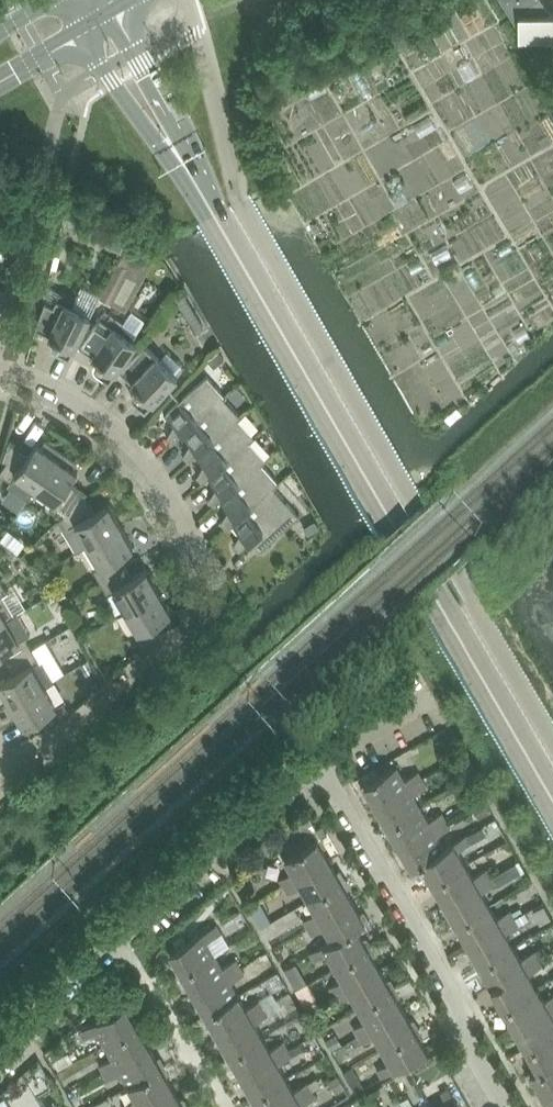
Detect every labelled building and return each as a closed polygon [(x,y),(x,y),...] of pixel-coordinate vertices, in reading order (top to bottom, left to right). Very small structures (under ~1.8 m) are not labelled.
[(550,12),(543,0),(503,0),(520,29),(520,38),(552,38),(552,12),(550,12)] [(129,235),(100,221),(92,237),(121,251),(129,235)] [(130,243),(119,263),(129,267),(134,270),(140,257),(152,262),(155,256),(148,252),(151,247),(132,237),(130,243)] [(118,262),(100,296),(111,302),(129,267),(119,263),(118,262)] [(46,301),(36,328),(55,337),(53,341),(52,342),(52,343),(52,345),(52,346),(53,347),(53,349),(55,350),(56,351),(70,358),(91,315),(72,306),(76,299),(61,291),(54,305),(46,301)] [(186,293),(178,298),(182,306),(190,301),(186,293)] [(142,319),(149,307),(135,299),(128,312),(142,319)] [(106,310),(101,317),(106,321),(111,314),(106,310)] [(101,317),(80,347),(98,358),(95,363),(94,364),(94,366),(94,367),(94,369),(95,370),(96,371),(97,372),(110,381),(137,342),(133,339),(138,333),(111,314),(106,321),(101,317)] [(200,318),(192,323),(197,330),(205,326),(200,318)] [(160,359),(146,345),(122,372),(137,386),(134,389),(134,390),(133,391),(132,392),(132,394),(132,395),(133,397),(133,399),(134,400),(146,410),(178,376),(176,374),(184,366),(168,351),(160,359)] [(220,350),(209,360),(215,367),(226,357),(220,350)] [(183,433),(224,395),(207,376),(166,412),(179,426),(168,435),(174,441),(183,433)] [(197,454),(240,415),(224,397),(225,396),(224,395),(183,433),(195,445),(184,455),(190,461),(197,454)] [(209,477),(254,436),(238,418),(241,415),(240,415),(197,454),(209,466),(198,476),(204,482),(209,477)] [(254,436),(209,477),(220,489),(210,499),(215,505),(221,500),(266,459),(250,441),(254,436)] [(8,484),(29,499),(37,488),(58,456),(38,442),(29,455),(18,447),(1,472),(11,480),(8,484)] [(79,470),(58,456),(37,488),(57,502),(52,508),(63,516),(86,494),(70,483),(79,470)] [(266,459),(221,500),(232,512),(222,522),(227,528),(233,523),(278,482),(261,464),(266,459)] [(278,482),(233,523),(244,535),(235,544),(241,550),(252,540),(260,550),(299,515),(274,486),(278,482)] [(86,494),(63,516),(59,520),(77,551),(89,544),(122,525),(109,504),(96,511),(86,494)] [(315,520),(304,526),(308,534),(319,528),(315,520)] [(134,547),(122,525),(89,544),(101,566),(94,570),(101,581),(127,566),(121,554),(134,547)] [(9,529),(1,539),(7,544),(15,534),(9,529)] [(134,577),(127,566),(101,581),(108,593),(115,589),(127,610),(160,591),(147,569),(134,577)] [(14,615),(2,594),(8,590),(1,579),(0,578),(0,623),(7,619),(14,615)] [(57,592),(62,601),(69,597),(64,588),(57,592)] [(172,612),(160,591),(127,610),(139,631),(128,638),(135,649),(161,634),(155,623),(172,612)] [(7,619),(0,623),(0,652),(7,663),(33,648),(27,636),(20,640),(7,619)] [(43,658),(40,660),(33,648),(7,663),(13,675),(0,682),(12,704),(45,685),(55,679),(43,658)] [(88,659),(80,664),(86,674),(94,670),(88,659)] [(45,685),(12,704),(25,725),(38,718),(45,729),(71,714),(64,702),(58,706),(45,685)] [(371,793),(377,804),(422,778),(418,771),(405,778),(397,765),(361,786),(366,795),(371,793)] [(385,827),(421,806),(413,793),(427,786),(422,778),(377,804),(384,816),(380,819),(385,827)] [(485,802),(475,808),(480,816),(490,810),(485,802)] [(401,845),(446,819),(442,812),(428,819),(421,806),(385,827),(390,836),(394,834),(401,845)] [(311,817),(301,823),(304,829),(308,835),(312,842),(322,836),(317,827),(311,817)] [(422,861),(444,847),(437,834),(450,827),(446,819),(401,845),(408,857),(404,860),(409,869),(422,861)] [(323,824),(317,827),(322,836),(328,833),(323,824)] [(476,830),(467,835),(471,842),(480,837),(476,830)] [(430,884),(465,863),(458,849),(471,842),(467,835),(467,834),(444,847),(422,861),(429,873),(425,875),(430,884)] [(285,886),(330,859),(323,847),(327,845),(322,836),(312,842),(304,846),(295,852),(286,857),(294,870),(280,878),(285,886)] [(300,840),(291,845),(295,852),(304,846),(300,840)] [(310,898),(346,877),(341,869),(337,871),(330,859),(285,886),(289,893),(302,885),(310,898)] [(446,902),(491,875),(486,868),(473,876),(465,863),(430,884),(435,892),(439,890),(446,902)] [(504,869),(492,876),(498,885),(510,879),(504,869)] [(453,925),(489,904),(482,891),(495,883),(491,875),(446,902),(453,914),(448,916),(453,925)] [(308,927),(354,900),(347,889),(351,886),(346,877),(310,898),(318,912),(304,919),(308,927)] [(326,927),(333,939),(334,940),(357,926),(357,927),(370,919),(365,910),(361,912),(354,900),(308,927),(313,935),(326,927)] [(469,943),(514,917),(512,912),(510,909),(497,917),(489,904),(453,925),(458,933),(462,931),(469,943)] [(521,906),(512,912),(514,917),(523,911),(521,906)] [(523,911),(514,917),(519,924),(529,918),(525,911),(523,911)] [(477,966),(513,945),(505,932),(519,924),(514,917),(469,943),(476,955),(472,957),(477,966)] [(174,966),(179,974),(215,953),(208,940),(221,932),(216,924),(171,951),(178,963),(174,966)] [(334,940),(333,939),(311,952),(315,960),(329,952),(336,965),(373,944),(368,936),(363,938),(357,927),(357,926),(334,940)] [(335,994),(380,967),(373,956),(378,953),(373,944),(336,965),(344,979),(331,986),(335,994)] [(493,984),(538,958),(534,950),(520,958),(513,945),(477,966),(482,975),(486,972),(493,984)] [(267,951),(257,956),(262,964),(272,959),(267,951)] [(223,966),(215,953),(179,974),(184,983),(188,981),(195,992),(240,966),(236,959),(223,966)] [(501,1007),(537,986),(529,973),(542,965),(538,958),(493,984),(500,996),(496,998),(501,1007)] [(245,973),(240,966),(195,992),(202,1004),(198,1007),(203,1015),(239,994),(231,981),(245,973)] [(306,994),(322,987),(312,967),(296,975),(306,994)] [(360,1007),(396,986),(391,977),(387,979),(380,967),(335,994),(339,1001),(353,993),(360,1007)] [(359,1035),(404,1008),(397,997),(401,994),(396,986),(360,1007),(368,1020),(354,1027),(359,1035)] [(552,1004),(552,994),(544,999),(537,986),(501,1007),(506,1016),(510,1013),(517,1025),(552,1004)] [(274,992),(260,1000),(264,1007),(278,999),(274,992)] [(247,1007),(239,994),(203,1015),(208,1024),(212,1022),(219,1033),(264,1007),(260,1000),(247,1007)] [(317,994),(304,1002),(308,1009),(321,1002),(317,994)] [(278,999),(264,1007),(268,1014),(282,1007),(278,999)] [(98,1031),(106,1044),(142,1023),(137,1014),(133,1016),(126,1004),(80,1030),(85,1038),(98,1031)] [(552,1031),(552,1014),(552,1004),(517,1025),(523,1037),(519,1039),(525,1048),(552,1031)] [(264,1007),(219,1033),(226,1045),(222,1048),(226,1056),(263,1035),(255,1022),(268,1014),(264,1007)] [(384,1048),(420,1027),(415,1018),(411,1020),(404,1008),(359,1035),(363,1042),(376,1035),(384,1048)] [(147,1031),(142,1023),(106,1044),(114,1057),(100,1065),(104,1072),(150,1046),(143,1034),(147,1031)] [(384,1048),(391,1061),(378,1068),(383,1076),(428,1050),(421,1038),(425,1035),(420,1027),(384,1048)] [(525,1048),(529,1057),(533,1054),(540,1066),(552,1059),(552,1031),(525,1048)] [(336,1033),(325,1039),(331,1049),(342,1043),(336,1033)] [(263,1035),(226,1056),(231,1065),(236,1063),(243,1074),(288,1048),(284,1041),(270,1049),(263,1035)] [(359,1035),(351,1039),(356,1046),(363,1042),(359,1035)] [(300,1042),(288,1049),(292,1056),(304,1049),(300,1042)] [(122,1072),(130,1085),(166,1064),(161,1055),(157,1058),(150,1046),(104,1072),(109,1079),(122,1072)] [(250,1097),(286,1076),(279,1063),(292,1056),(288,1049),(288,1048),(243,1074),(249,1086),(245,1089),(250,1097)] [(540,1066),(527,1073),(532,1082),(536,1080),(543,1092),(552,1086),(552,1059),(540,1066)] [(166,1064),(130,1085),(137,1098),(124,1106),(125,1106),(138,1106),(173,1087),(167,1075),(171,1072),(166,1064)] [(352,1066),(344,1071),(356,1092),(365,1087),(352,1066)] [(338,1074),(329,1079),(335,1091),(345,1086),(338,1074)] [(250,1097),(255,1106),(259,1104),(261,1106),(281,1106),(312,1089),(307,1082),(294,1090),(286,1076),(250,1097)] [(543,1092),(550,1104),(546,1106),(552,1106),(552,1086),(543,1092)] [(189,1105),(184,1096),(180,1099),(173,1087),(138,1106),(186,1106),(189,1105)] [(450,1087),(442,1092),(449,1105),(447,1106),(461,1106),(450,1087)] [(312,1089),(281,1106),(304,1106),(303,1104),(316,1097),(312,1089)] [(401,1100),(405,1106),(415,1106),(409,1096),(401,1100)]
